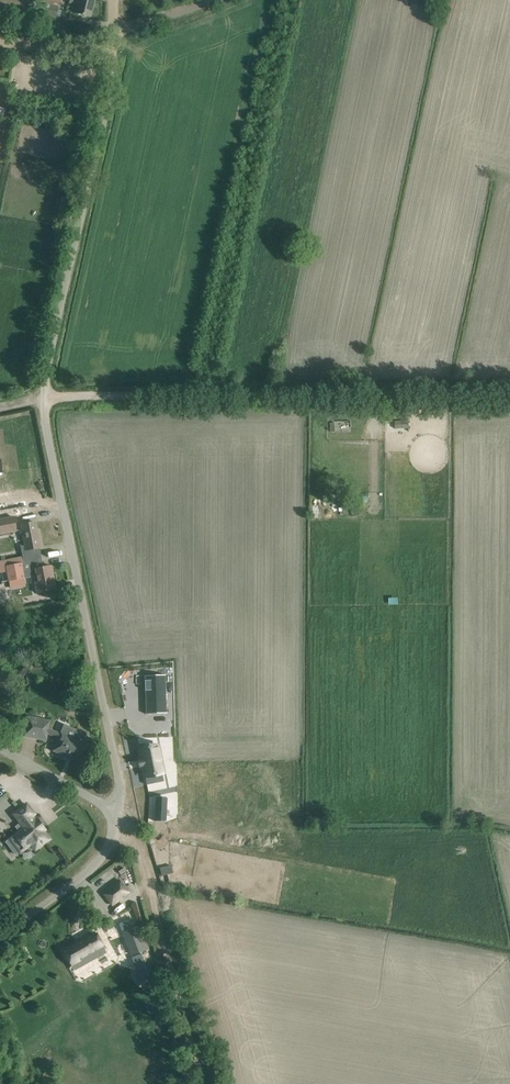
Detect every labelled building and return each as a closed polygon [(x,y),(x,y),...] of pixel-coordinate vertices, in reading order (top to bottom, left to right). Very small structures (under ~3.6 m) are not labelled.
[(29,0),(0,0),(0,21),(28,23),(30,0),(29,0)] [(69,2),(69,3),(77,5),(75,14),(90,18),(94,0),(93,0),(65,0),(65,1),(69,2)] [(59,8),(44,4),(41,15),(56,18),(59,8)] [(16,531),(13,517),(0,520),(0,534),(16,531)] [(22,557),(24,563),(29,562),(26,550),(40,547),(35,522),(21,525),(25,546),(20,546),(22,557)] [(22,557),(4,560),(8,581),(37,576),(38,582),(35,582),(37,593),(56,590),(51,566),(43,567),(41,560),(41,559),(29,562),(24,563),(22,557)] [(165,675),(145,676),(145,681),(146,714),(167,713),(165,675)] [(74,699),(74,709),(84,709),(84,699),(74,699)] [(61,733),(48,727),(49,722),(28,718),(24,736),(46,740),(47,733),(58,738),(53,750),(82,761),(89,745),(82,742),(86,733),(64,724),(61,733)] [(157,745),(139,749),(145,777),(162,773),(157,745)] [(156,801),(155,821),(166,822),(167,801),(156,801)] [(24,828),(6,842),(16,855),(25,848),(23,847),(33,839),(39,847),(49,839),(42,830),(44,829),(38,820),(36,821),(32,816),(35,814),(27,804),(13,814),(24,828)] [(169,865),(159,868),(161,875),(171,872),(169,865)] [(120,881),(103,893),(112,905),(117,901),(116,900),(122,895),(123,896),(129,892),(120,881)] [(124,931),(133,955),(144,951),(135,927),(124,931)] [(76,943),(63,949),(72,966),(81,961),(83,965),(106,952),(94,931),(76,942),(76,943)] [(96,973),(102,970),(95,958),(73,970),(79,981),(96,972),(96,973)]
